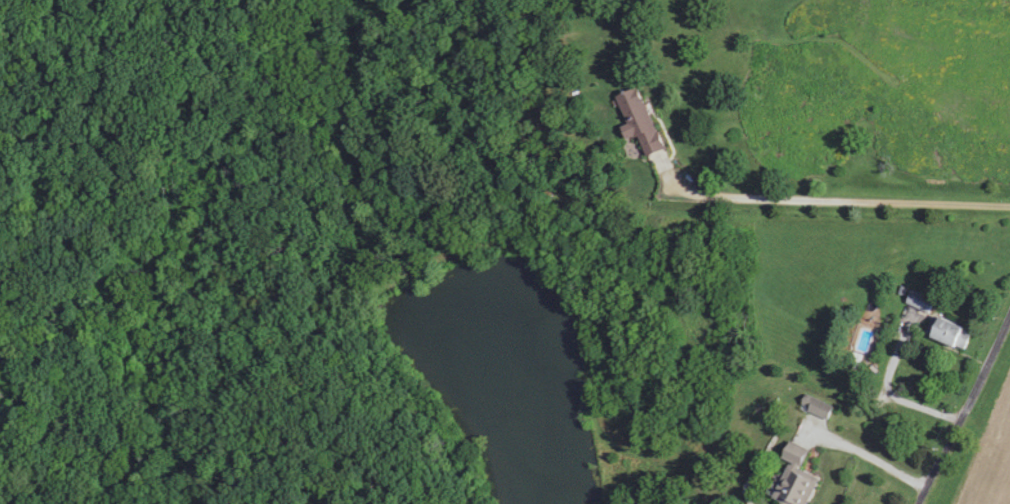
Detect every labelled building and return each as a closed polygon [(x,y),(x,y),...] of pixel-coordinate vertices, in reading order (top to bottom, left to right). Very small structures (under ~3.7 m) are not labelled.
[(663,148),(635,86),(614,95),(627,123),(619,127),(624,140),(636,135),(645,156),(663,148)] [(928,313),(934,300),(910,289),(904,303),(928,313)] [(832,406),(806,393),(799,405),(826,418),(832,406)] [(818,477),(799,469),(808,449),(787,440),(779,458),(785,460),(769,498),(783,503),(806,503),(818,477)]
